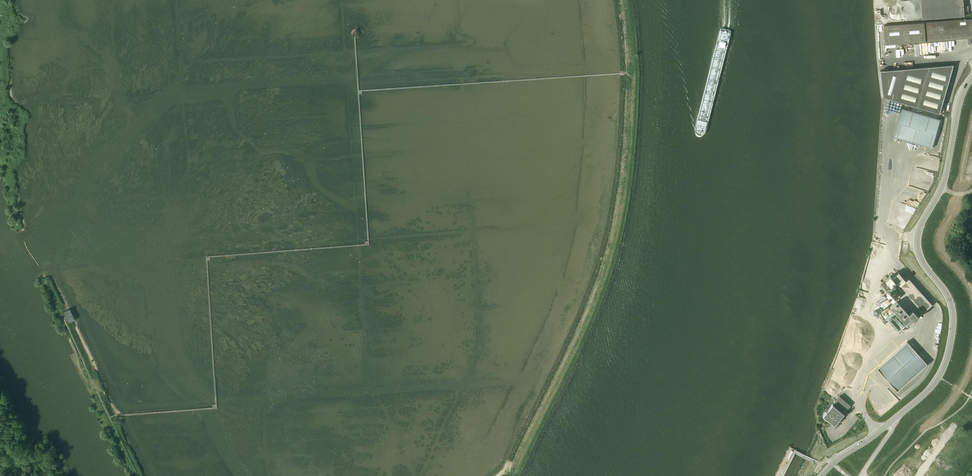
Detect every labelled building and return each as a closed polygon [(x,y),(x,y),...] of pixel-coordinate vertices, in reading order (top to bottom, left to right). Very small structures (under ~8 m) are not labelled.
[(921,19),(964,16),(963,0),(920,0),(921,19)] [(885,44),(971,38),(971,19),(884,25),(885,44)] [(883,97),(939,113),(953,65),(880,71),(883,97)] [(893,137),(932,148),(940,119),(902,108),(893,137)] [(893,277),(900,285),(905,280),(898,272),(893,277)] [(880,312),(897,331),(905,323),(890,306),(897,300),(894,297),(897,294),(892,288),(895,285),(893,283),(895,282),(890,276),(885,280),(882,284),(881,286),(886,291),(874,302),(870,312),(875,317),(880,312)] [(890,306),(905,323),(908,326),(932,305),(908,278),(900,286),(906,292),(897,300),(890,306)] [(65,311),(64,311),(64,314),(64,316),(65,317),(65,318),(66,319),(68,321),(69,322),(71,321),(73,320),(74,320),(70,309),(65,311)] [(877,368),(897,391),(927,364),(907,342),(877,368)] [(823,416),(834,425),(844,414),(843,413),(845,411),(846,411),(851,405),(839,396),(834,402),(835,402),(833,404),(823,416)]
